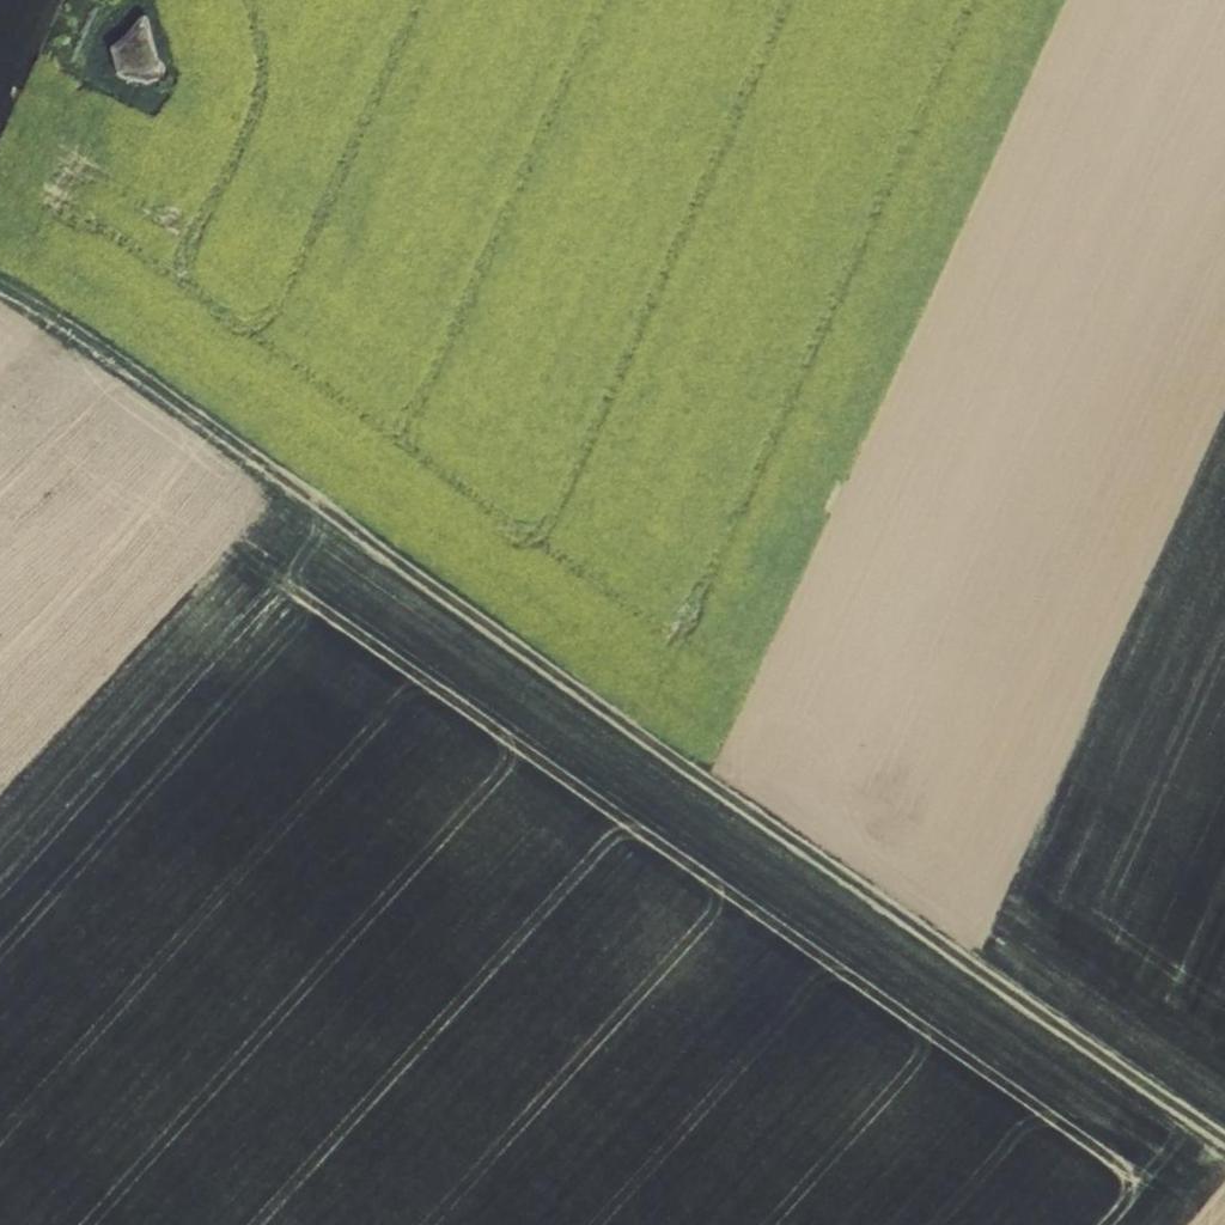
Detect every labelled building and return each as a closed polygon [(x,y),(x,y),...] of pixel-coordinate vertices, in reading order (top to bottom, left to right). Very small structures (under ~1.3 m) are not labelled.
[(130,84),(132,85),(145,87),(147,87),(154,85),(160,83),(162,82),(164,79),(166,76),(166,73),(166,70),(165,67),(164,64),(161,62),(159,60),(149,21),(149,20),(148,19),(146,18),(144,18),(143,19),(123,40),(118,46),(113,51),(112,52),(112,53),(112,54),(116,71),(118,79),(119,80),(120,81),(121,82),(126,83),(130,84)]
